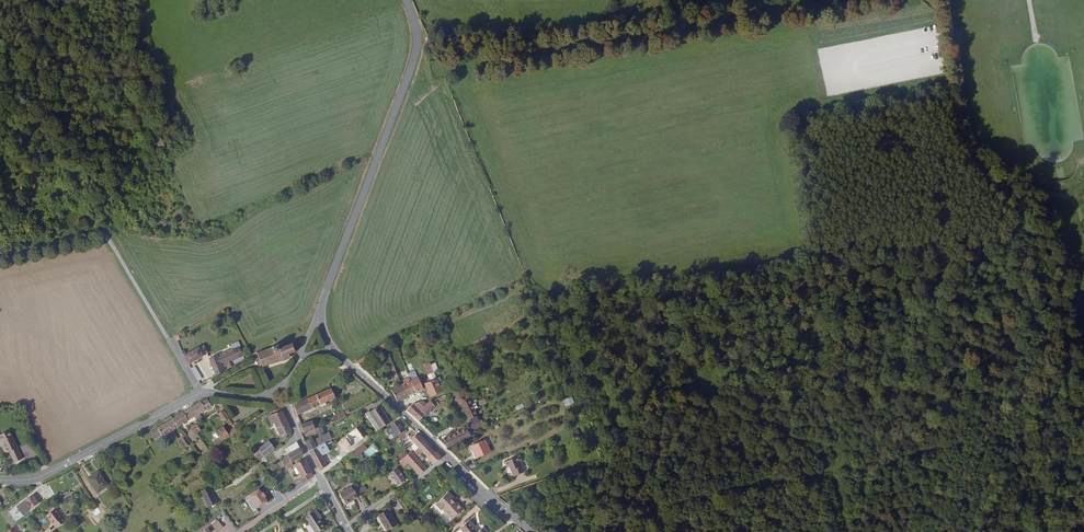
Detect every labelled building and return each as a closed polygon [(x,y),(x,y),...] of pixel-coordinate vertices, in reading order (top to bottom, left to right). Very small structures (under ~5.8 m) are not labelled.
[(169,148),(166,142),(160,145),(164,155),(170,152),(168,149),(169,148)] [(299,354),(298,353),(295,343),(289,345),(287,341),(254,353),(256,358),(252,359),(255,366),(260,364),(262,368),(267,366),(266,365),(299,354)] [(209,358),(216,376),(225,370),(222,364),(227,362),(230,368),(235,364),(233,359),(238,357),(234,347),(218,354),(209,358)] [(185,356),(190,364),(207,354),(204,348),(201,350),(200,348),(185,356)] [(360,365),(368,360),(365,356),(358,362),(360,365)] [(371,363),(362,370),(366,375),(375,369),(371,363)] [(192,369),(199,382),(204,379),(198,367),(192,369)] [(442,370),(437,372),(441,380),(446,377),(442,370)] [(437,372),(436,371),(431,373),(436,382),(441,380),(437,372)] [(398,385),(402,383),(403,382),(400,374),(394,376),(398,385)] [(417,388),(423,399),(431,395),(424,380),(423,381),(422,382),(424,385),(417,388)] [(441,380),(436,382),(430,385),(433,391),(444,386),(441,380)] [(478,380),(472,382),(475,388),(481,386),(478,380)] [(410,391),(408,392),(413,404),(423,399),(417,388),(415,384),(408,387),(410,391)] [(444,386),(433,391),(434,394),(438,402),(450,397),(444,386)] [(333,391),(326,393),(312,398),(310,399),(294,408),(297,417),(323,406),(327,404),(337,399),(333,391)] [(408,392),(390,400),(396,404),(400,409),(404,408),(413,404),(408,392)] [(563,399),(565,406),(574,404),(573,397),(563,399)] [(474,405),(473,405),(468,404),(466,398),(462,400),(464,406),(473,427),(481,423),(474,405)] [(484,398),(478,401),(480,406),(487,403),(484,398)] [(207,401),(193,408),(197,415),(202,412),(210,408),(207,401)] [(417,412),(412,417),(425,427),(431,420),(432,421),(440,412),(449,408),(447,405),(437,409),(436,408),(432,411),(429,408),(422,409),(417,412)] [(371,418),(380,430),(390,423),(378,407),(369,414),(368,412),(364,415),(368,420),(371,418)] [(193,408),(171,420),(175,428),(192,418),(197,415),(193,408)] [(333,423),(348,416),(347,413),(346,411),(346,410),(344,411),(331,417),(333,423)] [(230,420),(225,412),(220,415),(225,423),(227,422),(230,420)] [(281,413),(276,416),(271,418),(282,439),(292,434),(281,413)] [(175,428),(171,420),(154,430),(155,432),(150,434),(153,440),(171,430),(175,428)] [(397,422),(390,427),(395,436),(403,431),(397,422)] [(305,435),(318,430),(316,423),(302,427),(305,435)] [(197,425),(191,429),(195,435),(198,433),(201,431),(199,428),(197,425)] [(225,428),(217,434),(220,439),(222,442),(230,437),(231,438),(234,436),(238,433),(235,429),(228,433),(225,428)] [(328,433),(326,428),(322,429),(318,430),(320,436),(328,433)] [(22,461),(20,456),(17,449),(18,449),(17,446),(14,440),(10,431),(0,436),(0,437),(2,441),(5,447),(8,453),(10,452),(12,456),(15,464),(22,461)] [(176,439),(176,440),(183,451),(192,446),(190,443),(188,445),(182,435),(176,439)] [(427,444),(417,435),(411,441),(412,442),(416,447),(419,450),(427,444)] [(471,435),(444,447),(450,455),(475,444),(471,435)] [(214,443),(217,448),(223,444),(222,442),(220,439),(214,443)] [(260,450),(265,458),(275,450),(270,442),(260,450)] [(299,449),(296,443),(288,448),(292,454),(299,449)] [(356,458),(368,448),(363,443),(352,453),(356,458)] [(421,451),(430,460),(434,465),(442,458),(437,453),(427,444),(419,450),(421,451)] [(476,457),(490,451),(489,448),(475,454),(476,457)] [(289,456),(293,463),(304,456),(299,449),(292,454),(289,456)] [(253,455),(259,462),(265,458),(260,450),(255,453),(253,455)] [(324,456),(322,451),(314,455),(319,463),(326,460),(330,458),(328,455),(324,456)] [(494,459),(490,451),(476,457),(480,465),(489,462),(494,459)] [(407,463),(419,476),(428,469),(411,452),(407,455),(403,459),(400,461),(404,466),(407,463)] [(289,456),(282,460),(287,467),(293,463),(289,456)] [(299,479),(301,484),(313,476),(305,460),(296,465),(302,476),(299,479)] [(319,463),(325,475),(332,471),(326,460),(319,463)] [(444,477),(449,474),(442,464),(437,468),(444,477)] [(523,464),(508,470),(510,475),(513,474),(517,485),(528,480),(524,470),(526,469),(523,464)] [(397,469),(390,474),(398,485),(406,480),(397,469)] [(98,473),(88,480),(98,495),(108,487),(98,473)] [(361,494),(368,489),(364,484),(358,489),(361,494)] [(351,485),(340,493),(347,503),(359,496),(351,485)] [(248,502),(253,510),(269,502),(261,488),(249,494),(252,499),(248,502)] [(200,492),(203,499),(208,509),(216,505),(212,494),(209,489),(200,492)] [(61,501),(68,496),(65,492),(58,497),(61,501)] [(451,500),(452,499),(453,497),(448,492),(436,503),(437,505),(436,506),(440,511),(442,509),(443,511),(443,512),(451,519),(463,508),(456,500),(455,502),(454,503),(451,500)] [(34,497),(25,503),(31,512),(40,506),(34,497)] [(16,521),(22,516),(14,507),(9,512),(16,521)] [(56,527),(63,521),(57,512),(54,508),(46,514),(48,518),(50,520),(52,524),(53,523),(56,527)] [(388,508),(379,514),(388,529),(398,523),(388,508)] [(306,517),(317,531),(326,526),(321,518),(318,514),(320,513),(318,509),(306,517)] [(414,511),(410,515),(413,520),(420,514),(417,512),(416,513),(414,511)] [(217,531),(223,526),(218,519),(212,524),(217,531)] [(460,526),(466,531),(486,531),(482,526),(478,530),(469,519),(460,526)]
